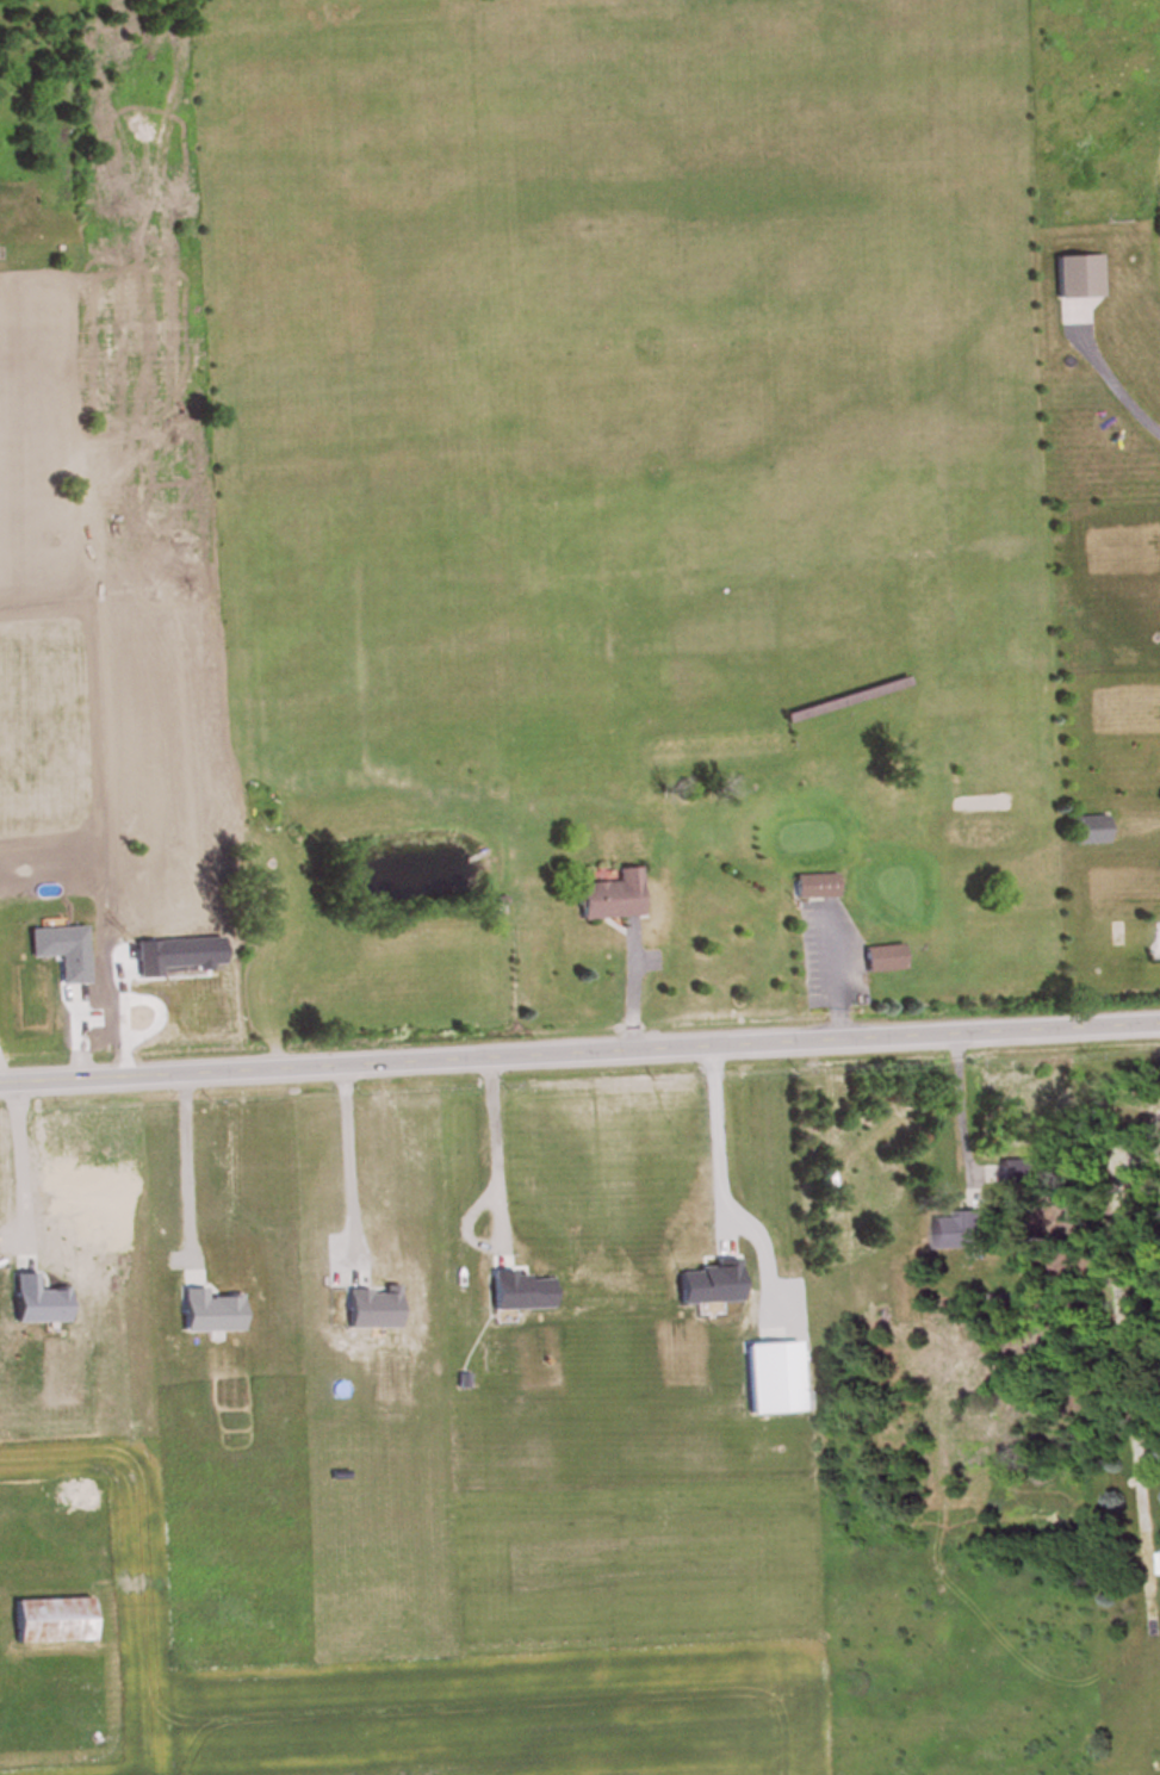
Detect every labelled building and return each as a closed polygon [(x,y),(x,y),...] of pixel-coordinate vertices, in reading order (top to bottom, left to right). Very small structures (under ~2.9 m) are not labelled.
[(1059,258),(1059,299),(1105,299),(1105,258),(1059,258)] [(1110,818),(1074,818),(1074,846),(1110,846),(1110,818)] [(642,919),(641,872),(581,873),(582,920),(642,919)] [(840,899),(840,876),(798,876),(798,899),(840,899)] [(906,974),(906,948),(868,948),(868,974),(906,974)] [(1004,1162),(1004,1186),(1038,1186),(1038,1162),(1004,1162)] [(985,1252),(985,1216),(935,1216),(935,1252),(985,1252)] [(90,1601),(15,1603),(16,1646),(91,1644),(90,1601)]
